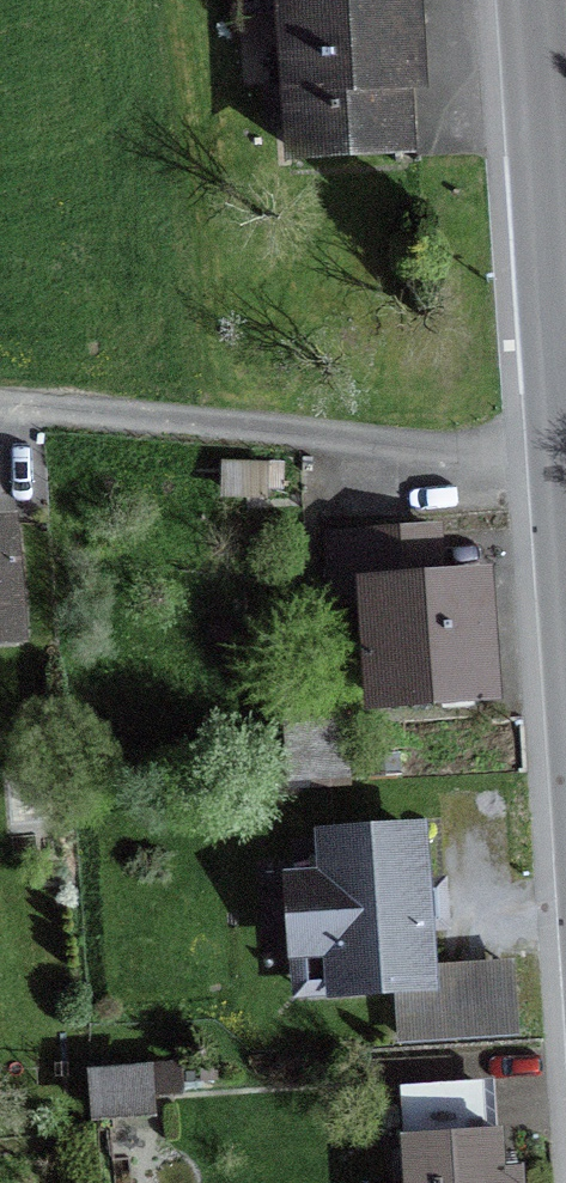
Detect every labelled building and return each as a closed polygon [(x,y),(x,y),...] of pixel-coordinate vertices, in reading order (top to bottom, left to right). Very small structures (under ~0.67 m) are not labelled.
[(293,132),(402,129),(399,0),(289,0),(293,132)] [(0,512),(0,626),(15,625),(3,511),(0,512)] [(431,530),(325,536),(329,619),(369,617),(373,679),(480,673),(473,563),(433,565),(431,530)] [(401,972),(423,971),(415,818),(332,823),(334,869),(292,871),(296,936),(336,934),(338,975),(401,972)] [(423,971),(401,972),(404,1027),(506,1021),(503,966),(423,971)] [(165,1063),(91,1063),(91,1123),(164,1124),(165,1063)] [(411,1092),(414,1182),(489,1182),(485,1089),(411,1092)]
